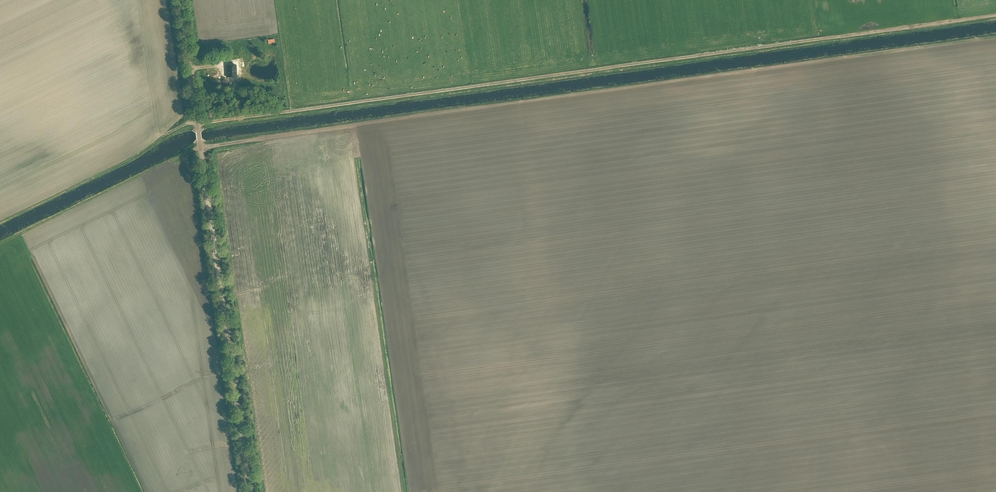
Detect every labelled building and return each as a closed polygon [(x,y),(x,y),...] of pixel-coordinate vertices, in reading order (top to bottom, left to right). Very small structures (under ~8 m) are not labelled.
[(236,65),(227,65),(228,72),(227,72),(227,77),(236,76),(236,65)]
